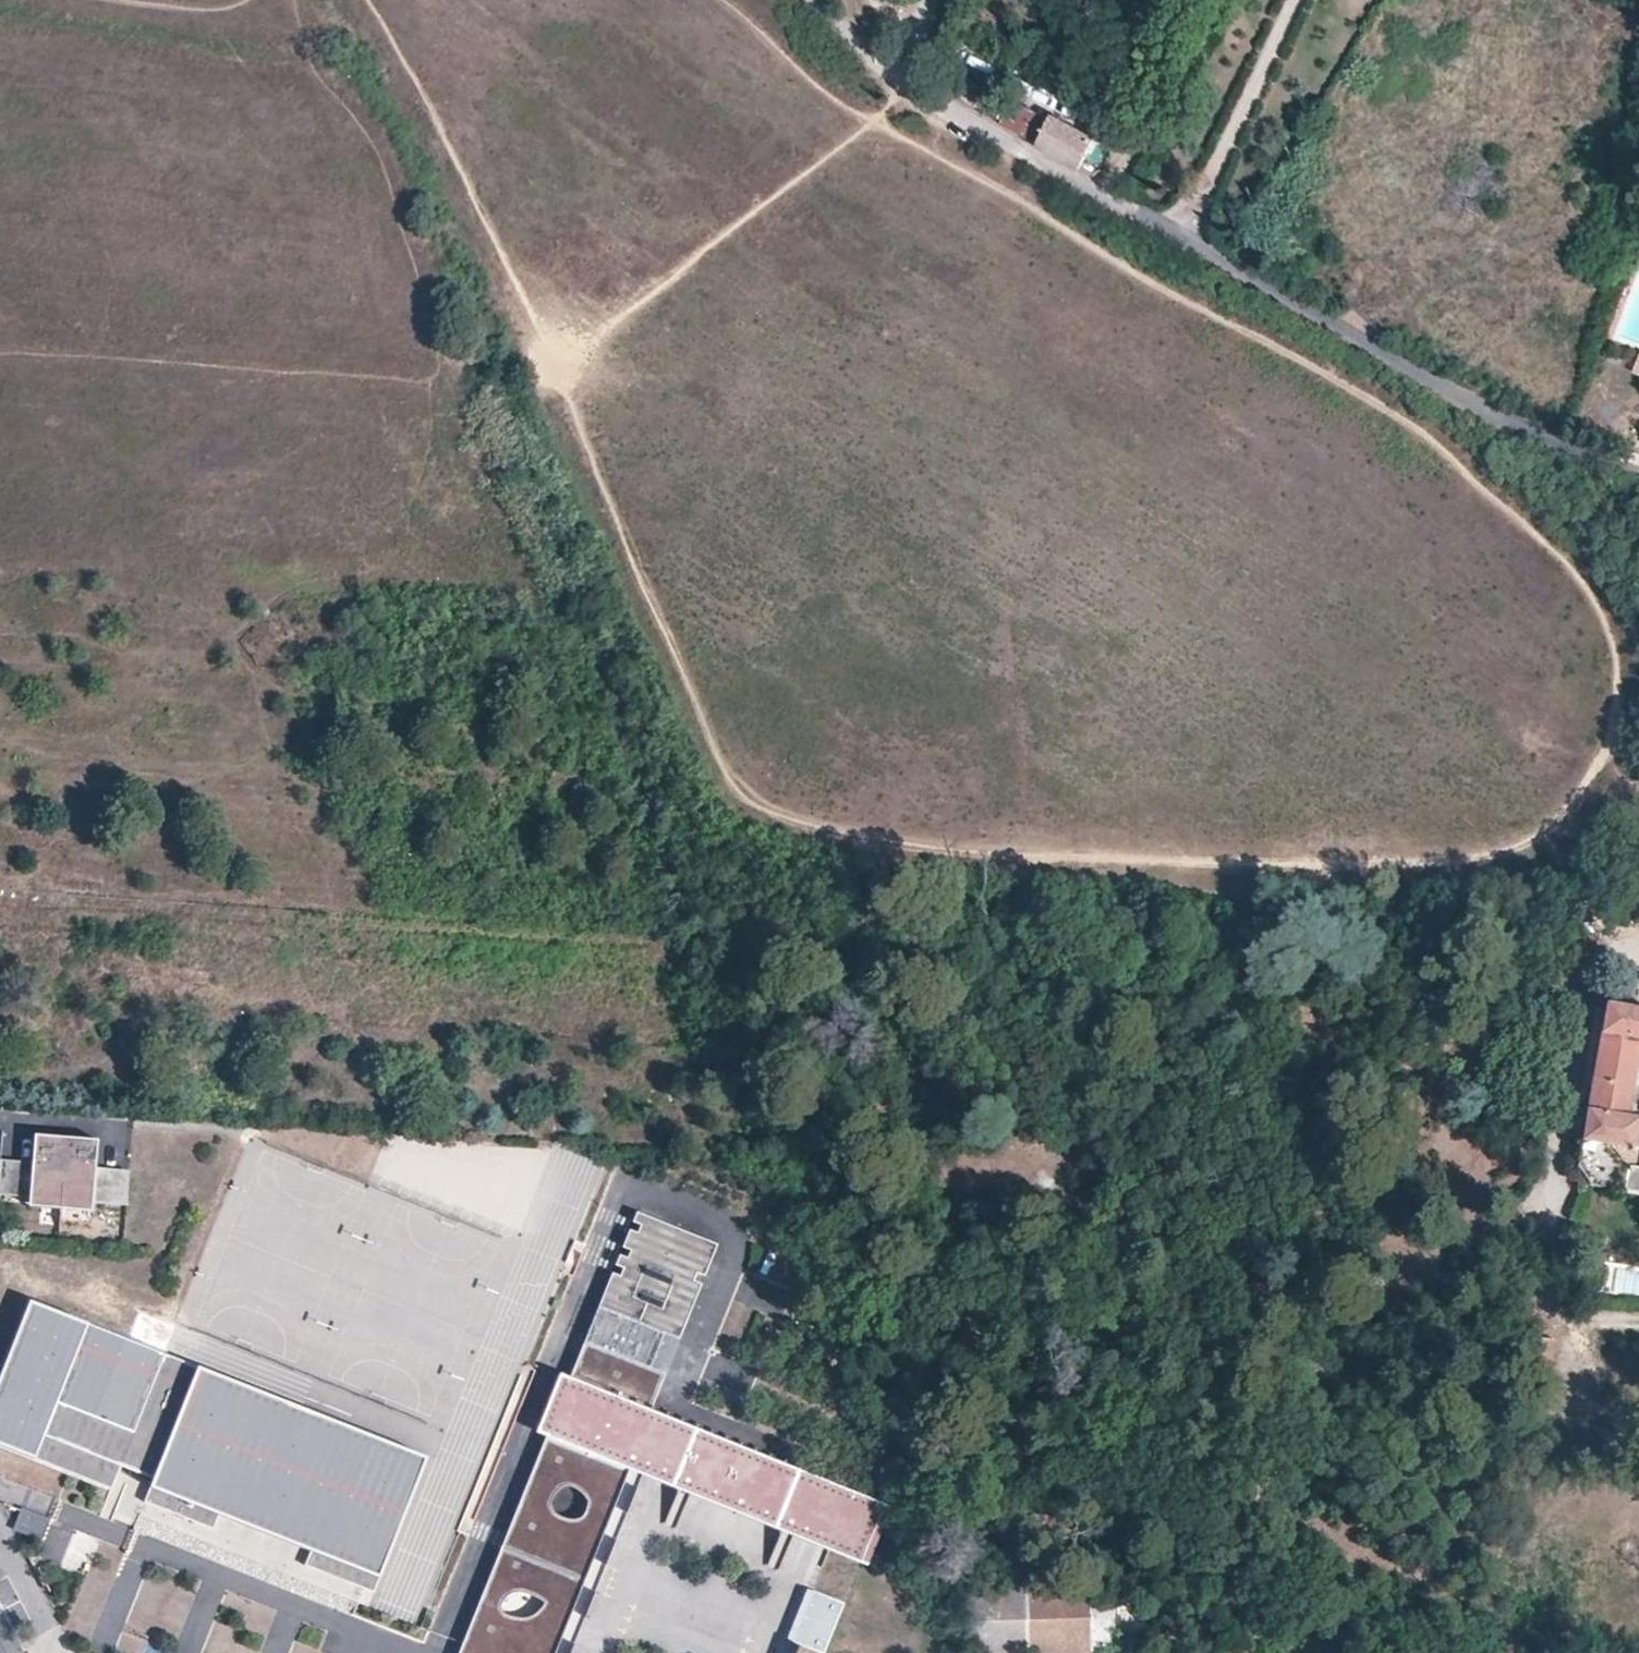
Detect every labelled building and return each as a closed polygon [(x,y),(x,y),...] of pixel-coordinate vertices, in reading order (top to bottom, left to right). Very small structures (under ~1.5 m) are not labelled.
[(1048,117),(1013,97),(1010,103),(1012,103),(1045,121),(1048,117)] [(997,126),(1076,171),(1091,140),(1048,117),(1045,121),(1012,103),(1010,103),(997,126)] [(1613,977),(1607,1003),(1605,1002),(1579,1165),(1591,1184),(1623,1189),(1622,1192),(1638,1194),(1638,1116),(1625,1114),(1638,1041),(1638,982),(1613,977)] [(95,1135),(34,1131),(33,1158),(30,1194),(30,1201),(91,1205),(91,1199),(94,1161),(95,1135)] [(0,1155),(0,1192),(30,1194),(33,1158),(0,1155)] [(127,1163),(94,1161),(91,1199),(124,1201),(127,1163)] [(626,1456),(832,1539),(849,1496),(734,1449),(642,1412),(657,1374),(635,1365),(649,1331),(671,1340),(709,1245),(628,1213),(449,1652),(546,1652),(626,1456)] [(0,1378),(0,1444),(112,1488),(120,1466),(153,1479),(144,1502),(213,1529),(219,1514),(311,1551),(306,1565),(374,1592),(427,1458),(162,1353),(30,1301),(0,1378)] [(51,1519),(22,1508),(16,1523),(13,1529),(20,1532),(42,1541),(51,1519)] [(1106,1582),(965,1588),(968,1652),(1000,1652),(1088,1649),(1086,1598),(1107,1596),(1106,1582)] [(846,1604),(808,1590),(788,1644),(814,1652),(828,1652),(846,1604)] [(1118,1646),(1114,1595),(1107,1596),(1086,1598),(1088,1649),(1118,1646)]
